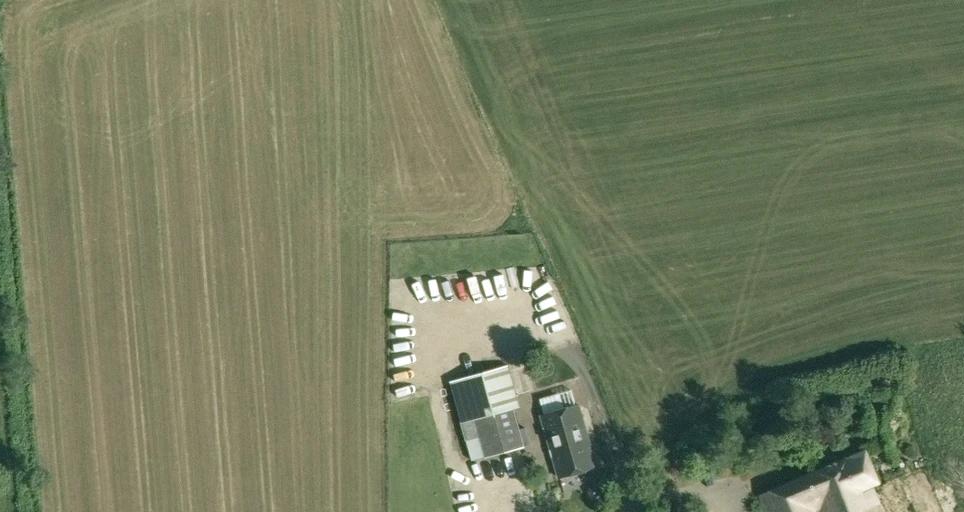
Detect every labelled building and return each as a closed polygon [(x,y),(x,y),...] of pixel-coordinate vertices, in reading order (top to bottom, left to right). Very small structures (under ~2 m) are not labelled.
[(546,280),(534,286),(555,325),(567,319),(546,280)] [(400,320),(415,321),(416,309),(402,307),(400,320)] [(401,345),(417,343),(416,330),(400,332),(401,345)] [(518,429),(513,408),(520,406),(508,364),(448,382),(472,460),(487,456),(487,455),(523,446),(523,445),(529,443),(525,427),(518,429)] [(579,405),(560,410),(541,415),(558,478),(596,468),(579,405)] [(761,496),(767,511),(884,511),(874,488),(870,490),(868,485),(879,481),(867,451),(760,495),(761,496)] [(938,489),(948,511),(950,511),(962,507),(952,483),(938,489)]
